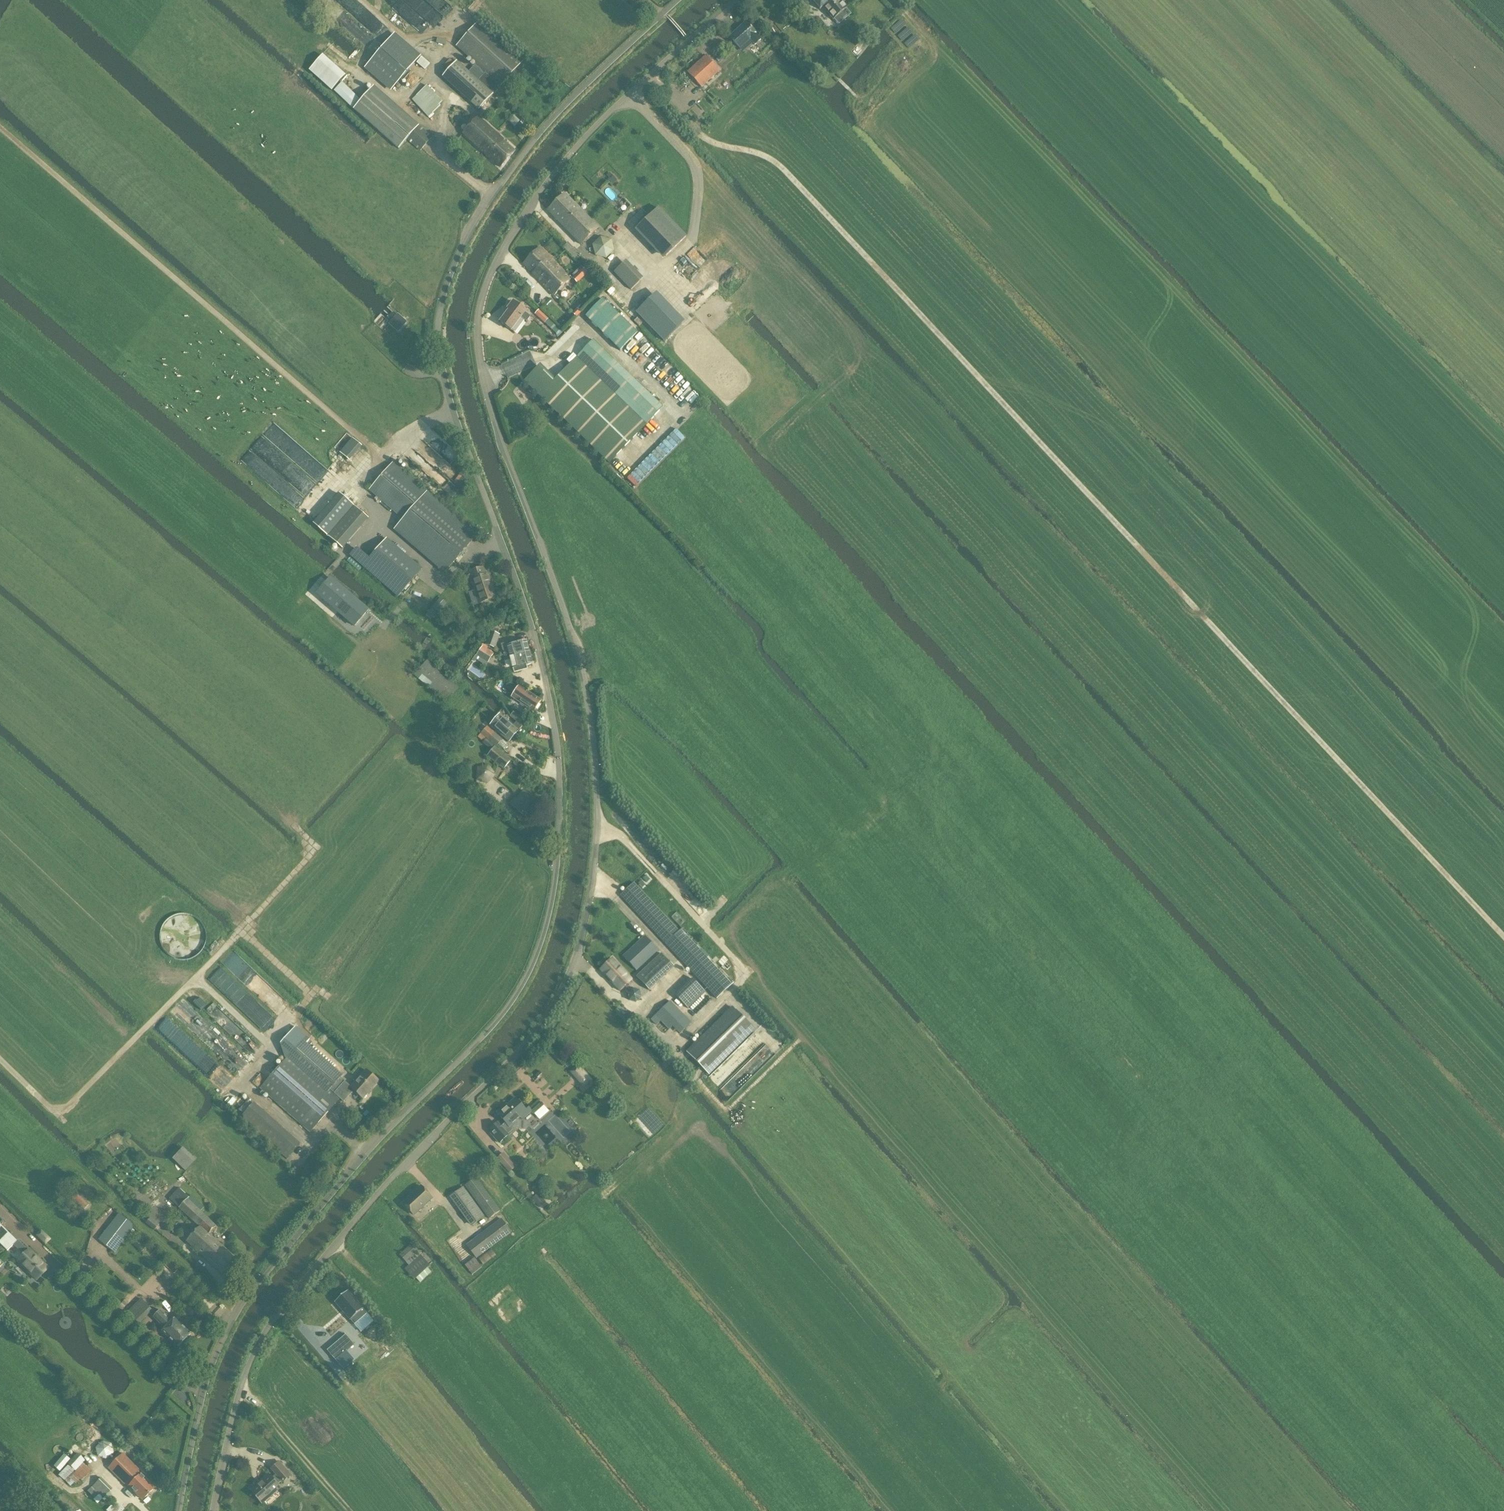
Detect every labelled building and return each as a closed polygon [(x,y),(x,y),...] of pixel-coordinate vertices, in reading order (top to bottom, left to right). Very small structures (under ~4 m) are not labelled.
[(819,10),(823,7),(833,20),(847,9),(840,0),(811,0),(819,10)] [(501,86),(522,62),(478,21),(456,46),(501,86)] [(745,23),(730,37),(740,49),(750,40),(755,45),(761,40),(756,34),(746,23),(745,23)] [(394,33),(364,68),(390,91),(421,56),(394,33)] [(701,87),(719,71),(705,55),(687,72),(701,87)] [(479,110),(493,94),(456,61),(442,77),(479,110)] [(399,148),(419,126),(374,86),(354,109),(399,148)] [(501,167),(515,151),(478,117),(463,133),(501,167)] [(421,150),(432,137),(420,126),(408,139),(421,150)] [(581,244),(598,228),(565,195),(548,211),(581,244)] [(687,237),(658,207),(635,231),(663,260),(687,237)] [(606,258),(614,251),(611,241),(601,237),(593,245),(596,255),(606,258)] [(554,295),(571,279),(539,248),(523,264),(554,295)] [(643,279),(626,261),(614,272),(631,290),(643,279)] [(588,273),(582,268),(572,278),(577,284),(588,273)] [(684,326),(656,296),(639,313),(667,342),(684,326)] [(620,350),(635,336),(637,333),(603,299),(585,316),(620,350)] [(527,321),(530,316),(525,312),(526,310),(513,301),(507,309),(509,310),(500,322),(511,330),(521,316),(527,321)] [(548,319),(539,310),(535,314),(544,323),(548,319)] [(390,323),(390,324),(396,329),(398,331),(405,324),(406,322),(402,318),(398,315),(397,315),(390,323)] [(593,339),(576,357),(553,380),(538,366),(524,380),(609,463),(663,407),(593,339)] [(444,573),(455,560),(475,537),(426,494),(427,492),(393,463),(369,491),(402,520),(393,530),(444,573)] [(397,597),(415,577),(380,546),(362,567),(397,597)] [(480,603),(496,598),(488,574),(485,575),(483,568),(467,573),(470,581),(472,580),(480,603)] [(368,611),(354,598),(330,578),(317,594),(338,612),(355,626),(368,611)] [(494,648),(499,635),(490,632),(485,645),(494,648)] [(516,640),(501,645),(502,651),(505,652),(508,651),(510,658),(514,657),(529,653),(526,641),(517,643),(516,640)] [(488,663),(494,654),(481,646),(475,655),(488,663)] [(527,670),(526,665),(532,664),(529,653),(514,657),(510,658),(514,673),(527,670)] [(447,702),(459,687),(427,660),(415,675),(447,702)] [(514,694),(512,697),(517,700),(534,711),(540,700),(518,686),(514,694)] [(500,715),(491,726),(497,731),(509,741),(518,731),(513,726),(506,720),(500,715)] [(513,726),(518,731),(522,726),(516,721),(513,726)] [(496,747),(502,740),(487,727),(481,733),(496,747)] [(503,769),(511,759),(495,747),(487,756),(503,769)] [(528,819),(540,804),(524,791),(516,799),(515,798),(510,804),(513,807),(528,819)] [(634,882),(620,895),(651,928),(691,972),(716,998),(733,982),(708,956),(683,928),(679,931),(664,915),(634,882)] [(636,970),(658,950),(645,936),(623,956),(636,970)] [(661,953),(636,977),(649,991),(674,967),(661,953)] [(620,991),(632,980),(612,959),(600,970),(620,991)] [(692,979),(676,995),(688,1008),(705,992),(692,979)] [(636,1003),(641,998),(640,991),(633,989),(627,994),(629,1001),(636,1003)] [(670,1001),(651,1020),(656,1025),(661,1021),(669,1030),(672,1027),(684,1016),(670,1001)] [(709,1075),(755,1029),(732,1007),(687,1052),(709,1075)] [(286,1059),(260,1088),(311,1132),(340,1099),(344,1102),(354,1091),(363,1098),(378,1081),(366,1070),(351,1087),(340,1078),(342,1076),(305,1044),(310,1039),(296,1027),(281,1044),(286,1059)] [(584,1087),(591,1080),(578,1065),(570,1072),(584,1087)] [(497,1123),(488,1131),(499,1143),(508,1135),(507,1134),(512,1130),(514,1130),(516,1129),(517,1127),(517,1125),(516,1124),(515,1122),(520,1117),(522,1119),(530,1112),(531,1111),(530,1110),(525,1104),(523,1107),(515,1098),(513,1100),(503,1109),(502,1108),(496,1113),(503,1120),(498,1124),(497,1123)] [(531,1111),(530,1112),(533,1115),(534,1114),(539,1120),(549,1112),(544,1106),(540,1101),(530,1110),(531,1111)] [(198,1157),(185,1144),(173,1156),(186,1169),(198,1157)] [(516,1167),(504,1153),(497,1159),(509,1173),(516,1167)] [(489,1219),(500,1211),(476,1178),(465,1185),(489,1219)] [(421,1186),(403,1203),(414,1215),(432,1198),(421,1186)] [(472,1225),(484,1217),(463,1187),(451,1195),(472,1225)] [(179,1188),(169,1198),(200,1227),(187,1241),(225,1276),(239,1262),(221,1246),(216,1241),(209,1234),(216,1227),(200,1211),(203,1207),(191,1195),(189,1197),(179,1188)] [(89,1205),(75,1191),(70,1197),(84,1210),(89,1205)] [(119,1213),(98,1239),(115,1253),(135,1227),(119,1213)] [(7,1251),(13,1245),(24,1255),(18,1261),(37,1280),(49,1268),(30,1250),(28,1251),(17,1240),(17,1241),(0,1224),(3,1221),(0,1218),(0,1244),(7,1251)] [(511,1231),(501,1219),(466,1245),(476,1258),(511,1231)] [(439,1269),(419,1246),(404,1258),(414,1270),(410,1273),(420,1285),(439,1269)] [(347,1291),(335,1302),(354,1325),(367,1314),(347,1291)] [(153,1310),(141,1299),(125,1314),(136,1326),(153,1310)] [(178,1347),(191,1334),(175,1318),(172,1321),(160,1310),(153,1317),(165,1328),(162,1331),(178,1347)] [(346,1334),(327,1351),(335,1360),(344,1352),(354,1344),(346,1334)] [(344,1352),(335,1360),(343,1370),(353,1362),(344,1352)] [(75,1471),(85,1460),(77,1453),(68,1464),(75,1471)] [(143,1500),(155,1488),(141,1475),(143,1473),(123,1453),(108,1468),(128,1488),(130,1486),(143,1500)] [(283,1481),(290,1475),(279,1462),(272,1469),(276,1474),(272,1478),(269,1474),(251,1490),(262,1503),(280,1487),(277,1484),(282,1481),(283,1481)] [(113,1490),(101,1478),(93,1487),(104,1499),(113,1490)] [(107,1510),(124,1510),(126,1509),(117,1501),(107,1510)]
